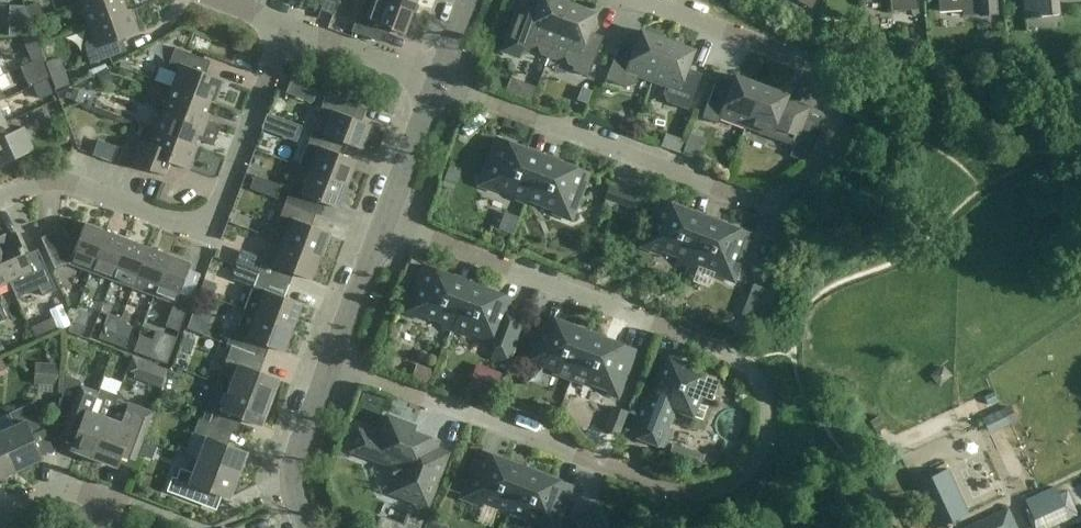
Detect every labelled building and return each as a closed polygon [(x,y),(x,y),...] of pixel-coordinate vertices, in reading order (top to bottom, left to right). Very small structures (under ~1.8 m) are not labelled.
[(80,3),(88,25),(127,11),(127,10),(123,0),(88,0),(80,3)] [(321,10),(333,15),(339,0),(324,0),(321,10)] [(367,16),(358,12),(351,31),(380,42),(385,27),(404,34),(413,11),(383,0),(373,0),(367,16)] [(413,11),(417,0),(383,0),(413,11)] [(549,56),(569,4),(559,0),(541,0),(536,12),(521,6),(504,49),(520,55),(523,48),(529,50),(537,46),(540,52),(549,56)] [(891,11),(918,9),(917,0),(891,0),(891,11)] [(963,9),(963,16),(996,13),(995,0),(939,0),(940,11),(963,9)] [(1026,17),(1036,16),(1036,18),(1040,17),(1040,16),(1059,14),(1058,0),(1024,0),(1026,17)] [(595,13),(569,4),(549,56),(557,59),(564,56),(568,65),(574,67),(572,70),(588,76),(603,37),(588,31),(595,13)] [(130,9),(127,10),(127,11),(88,25),(93,38),(88,39),(84,45),(91,64),(120,54),(115,41),(139,32),(130,9)] [(652,80),(667,41),(641,31),(635,49),(620,43),(606,79),(627,87),(636,83),(639,75),(652,80)] [(667,41),(652,80),(666,85),(663,93),(667,102),(688,110),(702,74),(686,68),(693,51),(667,41)] [(177,73),(172,87),(211,101),(210,102),(214,103),(223,80),(199,71),(204,59),(175,48),(167,69),(177,73)] [(721,115),(746,125),(761,86),(735,76),(733,81),(718,75),(703,115),(719,121),(721,115)] [(39,84),(44,97),(61,91),(56,78),(39,84)] [(317,90),(291,80),(286,93),(312,103),(317,90)] [(787,95),(761,86),(746,125),(795,143),(807,109),(806,109),(806,110),(784,102),(787,95)] [(172,87),(164,109),(202,123),(201,128),(209,131),(212,122),(204,119),(210,102),(211,101),(172,87)] [(354,118),(358,105),(327,93),(318,117),(329,121),(324,134),(339,140),(339,141),(361,149),(370,124),(354,118)] [(164,109),(155,131),(194,145),(197,138),(214,145),(221,125),(212,122),(209,131),(201,128),(202,123),(164,109)] [(0,125),(0,165),(34,150),(24,127),(8,126),(6,122),(0,125)] [(319,147),(310,170),(348,184),(357,160),(335,152),(339,141),(339,140),(324,134),(313,130),(308,142),(319,147)] [(141,138),(137,149),(132,162),(167,176),(172,163),(189,170),(198,146),(194,145),(155,131),(151,142),(141,138)] [(525,202),(544,152),(543,152),(540,161),(525,155),(527,150),(497,138),(479,184),(497,192),(499,188),(517,196),(516,199),(525,202)] [(545,152),(544,152),(525,202),(526,202),(527,199),(554,210),(553,213),(572,220),(589,173),(558,162),(556,167),(541,162),(545,152)] [(339,208),(348,184),(310,170),(302,193),(291,189),(286,202),(311,212),(321,215),(325,203),(339,208)] [(250,188),(276,198),(281,185),(255,175),(250,188)] [(637,194),(610,184),(603,203),(615,207),(616,202),(632,207),(637,194)] [(688,263),(703,223),(688,217),(690,211),(659,200),(642,246),(660,253),(661,250),(680,257),(679,260),(688,263)] [(288,229),(283,242),(320,256),(330,232),(307,224),(311,212),(286,202),(277,224),(288,229)] [(69,263),(91,271),(106,232),(85,223),(78,240),(55,231),(41,238),(55,270),(69,263)] [(719,228),(703,223),(688,263),(697,267),(698,264),(717,271),(716,274),(734,281),(752,234),(721,223),(719,228)] [(91,271),(112,279),(127,239),(106,232),(91,271)] [(0,237),(0,261),(9,282),(10,282),(13,288),(26,282),(31,293),(39,296),(43,295),(56,289),(41,256),(28,262),(15,233),(6,237),(5,235),(0,237)] [(112,279),(133,287),(148,247),(127,239),(112,279)] [(267,251),(258,274),(284,283),(289,271),(311,280),(320,256),(283,242),(278,255),(267,251)] [(133,287),(154,295),(169,255),(148,247),(133,287)] [(154,295),(174,303),(165,326),(179,331),(191,298),(179,294),(190,263),(169,255),(154,295)] [(9,282),(0,261),(0,286),(9,282)] [(449,337),(452,329),(468,286),(471,279),(470,278),(465,292),(450,286),(454,277),(423,265),(405,312),(424,319),(425,316),(444,323),(443,326),(451,329),(448,337),(449,337)] [(256,314),(293,328),(302,304),(280,295),(284,283),(258,274),(245,309),(256,313),(256,314)] [(485,292),(468,286),(452,329),(470,336),(470,334),(489,341),(489,343),(497,347),(492,359),(506,365),(526,314),(496,303),(499,295),(486,290),(485,292)] [(293,328),(256,314),(251,327),(240,323),(236,333),(231,331),(227,344),(257,355),(262,343),(284,352),(293,328)] [(571,379),(590,330),(590,329),(587,336),(571,329),(572,327),(559,322),(553,335),(539,329),(544,316),(543,315),(525,362),(535,365),(536,362),(555,369),(554,372),(571,379)] [(82,336),(86,326),(73,321),(69,331),(82,336)] [(103,327),(99,338),(125,348),(129,337),(103,327)] [(590,330),(571,379),(589,386),(590,383),(609,390),(608,393),(618,397),(635,350),(634,350),(629,363),(614,357),(619,344),(606,339),(604,342),(589,336),(591,330),(590,330)] [(217,383),(270,402),(279,379),(251,369),(256,355),(231,346),(217,383)] [(668,427),(672,416),(690,423),(692,416),(703,420),(711,397),(712,398),(717,383),(689,372),(691,367),(685,364),(683,368),(677,365),(679,361),(678,361),(662,355),(652,381),(655,382),(653,389),(649,387),(632,435),(665,447),(671,428),(668,427)] [(109,374),(105,385),(120,391),(125,380),(109,374)] [(203,420),(224,427),(228,429),(233,415),(261,426),(270,402),(217,383),(203,420)] [(100,388),(98,392),(81,386),(62,434),(75,439),(71,449),(94,458),(118,395),(100,388)] [(117,467),(122,453),(136,458),(154,411),(129,402),(128,405),(116,401),(119,395),(118,395),(94,458),(117,467)] [(16,470),(42,459),(32,435),(46,429),(34,402),(10,413),(15,426),(0,433),(0,435),(16,470)] [(428,506),(437,481),(448,453),(436,448),(438,442),(436,441),(435,445),(414,437),(412,433),(415,426),(387,416),(379,438),(359,430),(351,450),(390,465),(396,478),(391,492),(428,506)] [(198,460),(238,475),(247,452),(219,441),(224,427),(203,420),(199,418),(194,432),(207,437),(198,460)] [(1017,481),(1034,475),(1019,429),(1002,434),(1017,481)] [(16,470),(0,435),(0,478),(16,470)] [(505,523),(522,478),(507,472),(510,463),(480,451),(462,497),(480,504),(482,501),(501,508),(499,511),(508,514),(504,523),(505,523)] [(238,475),(198,460),(194,473),(180,468),(177,478),(172,476),(167,491),(198,503),(203,488),(229,498),(238,475)] [(505,523),(506,524),(509,515),(526,522),(527,518),(546,526),(546,527),(556,527),(572,486),(571,485),(567,495),(553,489),(556,480),(542,475),(541,477),(525,471),(522,478),(505,523)] [(913,483),(934,527),(958,516),(937,472),(913,483)] [(1055,485),(1025,498),(1034,517),(1064,503),(1055,485)] [(962,527),(1018,527),(1008,506),(962,527)] [(600,511),(576,523),(579,527),(608,527),(600,511)]
